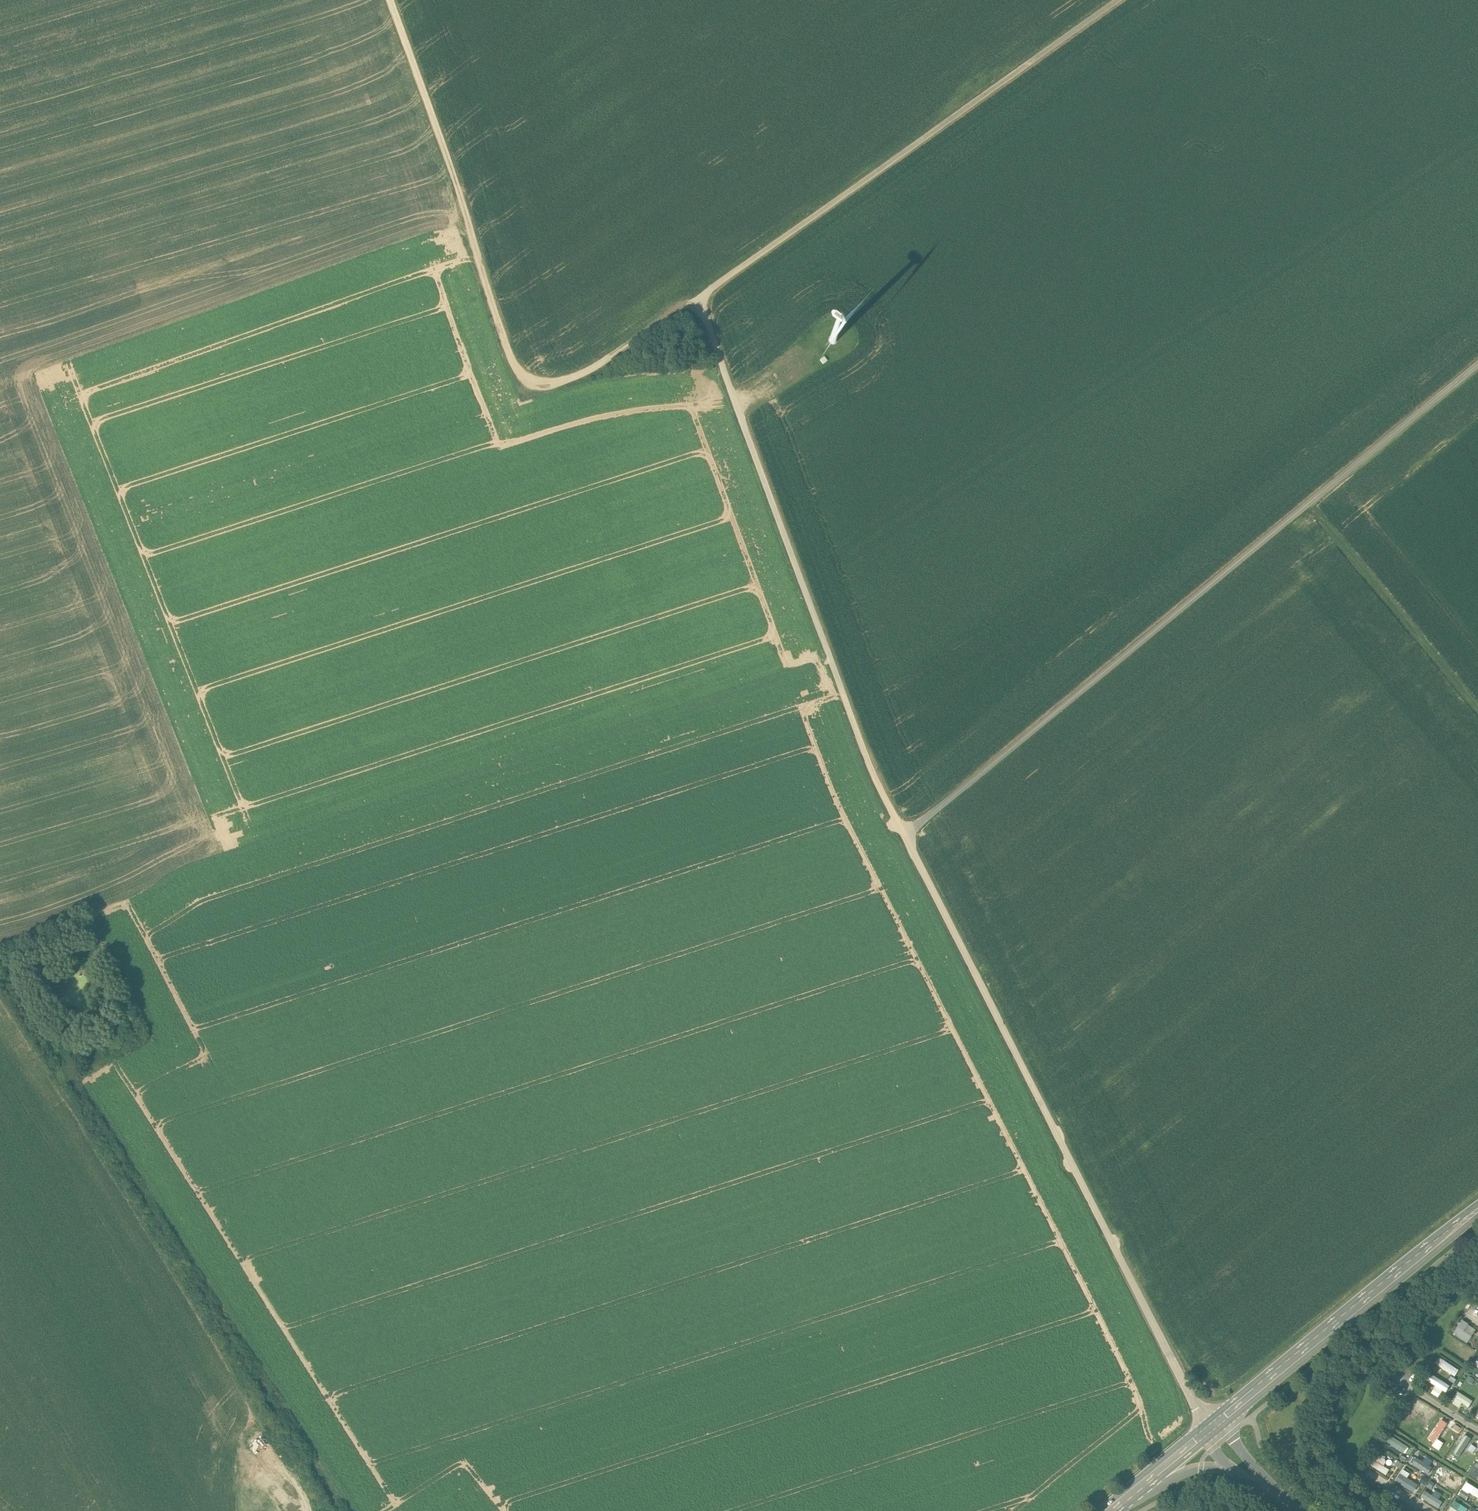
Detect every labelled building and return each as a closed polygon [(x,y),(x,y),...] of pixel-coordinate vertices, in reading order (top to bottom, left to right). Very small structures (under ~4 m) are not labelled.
[(1461,1319),(1453,1333),(1468,1343),(1476,1329),(1461,1319)] [(1449,1345),(1467,1357),(1472,1351),(1454,1339),(1449,1345)] [(1451,1373),(1454,1376),(1459,1369),(1444,1359),(1439,1366),(1442,1367),(1439,1372),(1447,1378),(1451,1373)] [(1429,1392),(1437,1396),(1441,1388),(1446,1391),(1450,1384),(1429,1374),(1426,1380),(1433,1383),(1429,1392)] [(1448,1400),(1459,1407),(1466,1396),(1455,1390),(1448,1400)] [(1415,1399),(1411,1405),(1431,1418),(1435,1412),(1415,1399)] [(1409,1404),(1404,1412),(1415,1419),(1420,1411),(1409,1404)] [(1433,1423),(1454,1436),(1459,1427),(1439,1414),(1433,1423)] [(246,1425),(248,1436),(256,1434),(254,1423),(246,1425)] [(1433,1445),(1437,1438),(1417,1425),(1413,1431),(1433,1445)] [(1469,1436),(1462,1432),(1456,1444),(1475,1454),(1477,1449),(1477,1439),(1470,1435),(1469,1436)] [(1406,1454),(1410,1448),(1390,1436),(1386,1442),(1406,1454)] [(1416,1457),(1412,1463),(1428,1474),(1432,1467),(1416,1457)] [(1379,1469),(1383,1463),(1377,1459),(1373,1466),(1379,1469)] [(1477,1479),(1477,1462),(1476,1461),(1469,1473),(1477,1479)] [(241,1471),(255,1480),(259,1473),(245,1464),(241,1471)] [(1395,1482),(1414,1491),(1418,1483),(1407,1478),(1411,1470),(1402,1466),(1395,1482)] [(1432,1478),(1437,1481),(1443,1468),(1438,1466),(1432,1478)] [(1440,1480),(1455,1489),(1462,1479),(1447,1470),(1440,1480)] [(1467,1481),(1458,1493),(1465,1499),(1470,1492),(1477,1498),(1477,1489),(1467,1481)] [(1447,1504),(1442,1501),(1445,1496),(1434,1488),(1425,1500),(1442,1510),(1447,1504)] [(1448,1510),(1465,1510),(1467,1507),(1452,1500),(1448,1510)]
